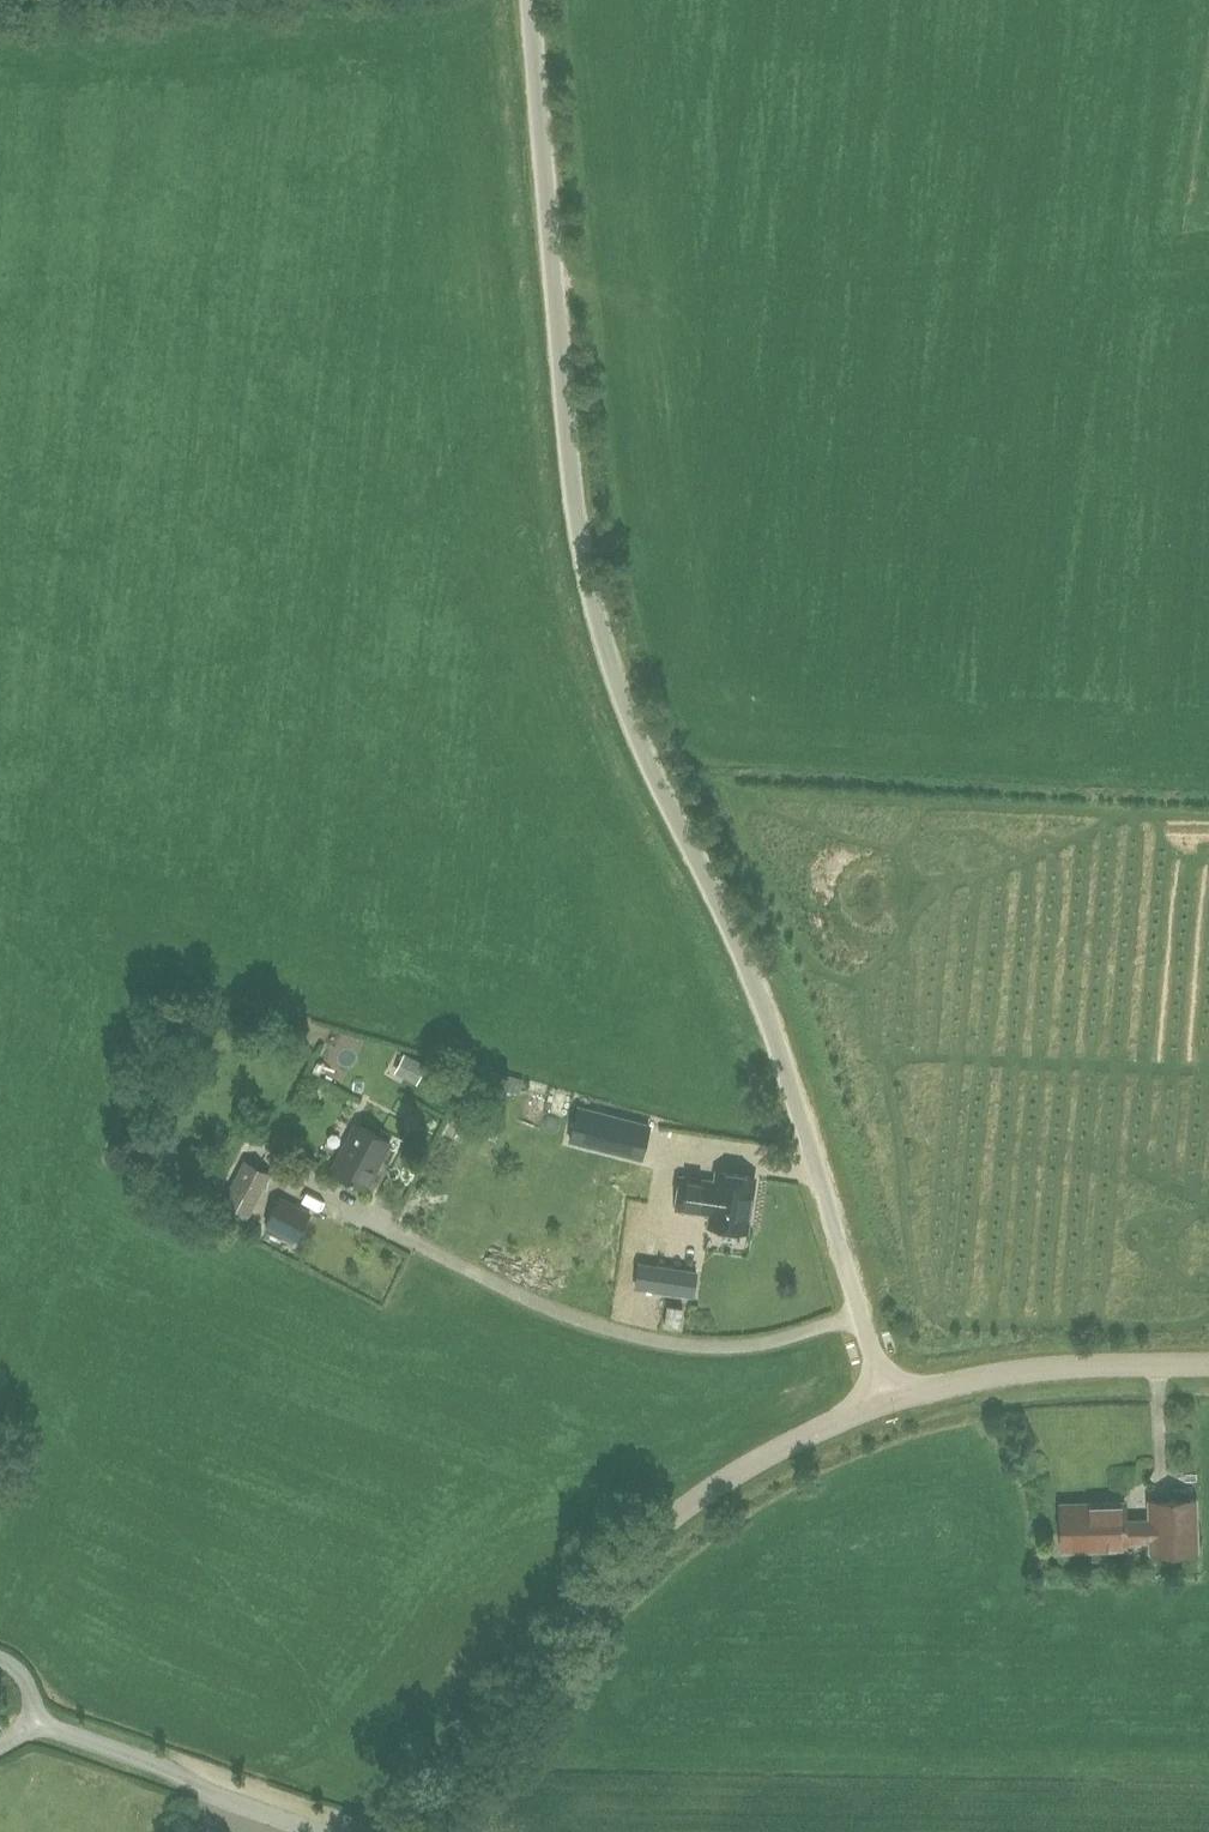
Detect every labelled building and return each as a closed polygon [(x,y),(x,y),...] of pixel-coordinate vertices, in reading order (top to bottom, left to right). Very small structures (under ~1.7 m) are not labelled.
[(252,1035),(273,1039),(276,1030),(254,1025),(252,1035)] [(425,1065),(404,1054),(398,1066),(409,1071),(407,1075),(417,1081),(425,1065)] [(648,1125),(579,1107),(570,1139),(639,1156),(648,1125)] [(357,1122),(332,1169),(366,1187),(391,1141),(357,1122)] [(272,1173),(245,1158),(222,1200),(250,1215),(272,1173)] [(749,1232),(757,1174),(714,1168),(713,1178),(680,1173),(675,1208),(708,1213),(707,1226),(749,1232)] [(310,1212),(280,1197),(267,1222),(297,1238),(310,1212)] [(698,1268),(641,1260),(636,1285),(694,1294),(698,1268)] [(665,1325),(680,1327),(683,1307),(668,1305),(665,1325)] [(1198,1496),(1147,1498),(1147,1516),(1128,1517),(1129,1498),(1058,1501),(1060,1551),(1129,1549),(1128,1542),(1148,1542),(1148,1554),(1199,1552),(1198,1496)]
